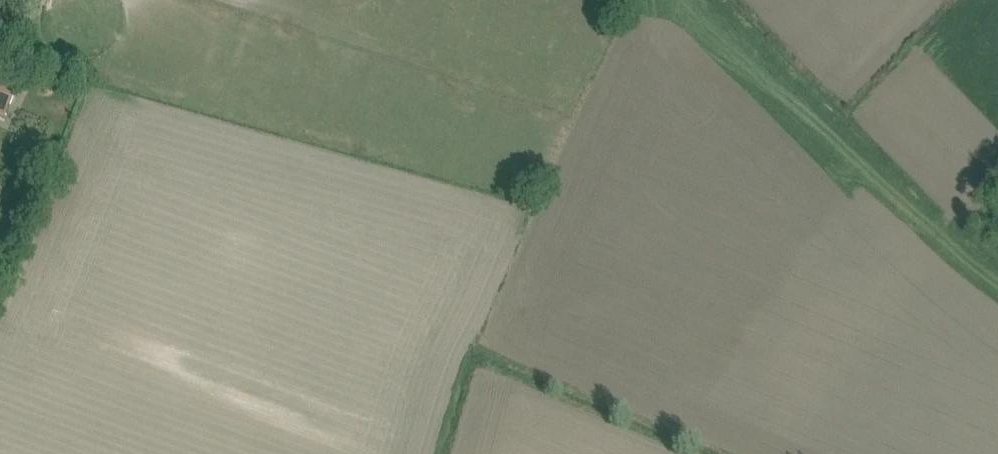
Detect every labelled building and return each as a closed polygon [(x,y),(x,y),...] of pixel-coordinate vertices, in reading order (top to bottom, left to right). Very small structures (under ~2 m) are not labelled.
[(4,118),(19,83),(0,75),(0,117),(4,118)]
